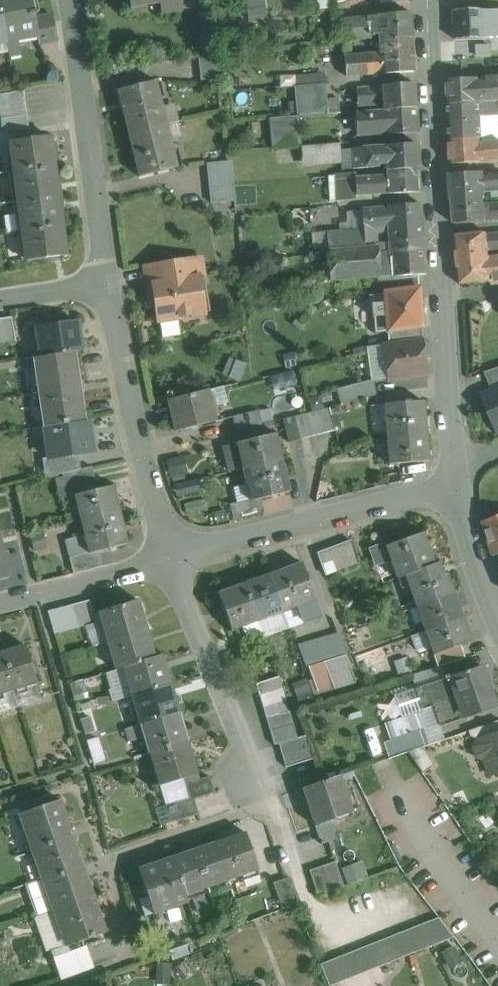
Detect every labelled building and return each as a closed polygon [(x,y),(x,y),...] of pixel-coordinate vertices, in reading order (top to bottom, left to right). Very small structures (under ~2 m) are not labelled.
[(6,36),(36,31),(38,30),(36,17),(35,13),(37,13),(36,10),(34,11),(33,0),(0,0),(0,2),(6,36)] [(131,8),(160,3),(162,12),(182,8),(181,0),(130,0),(131,8)] [(454,10),(456,39),(491,38),(491,31),(497,31),(497,16),(490,16),(489,9),(454,10)] [(410,13),(378,15),(378,16),(356,18),(357,39),(370,37),(370,35),(378,34),(379,39),(412,37),(410,13)] [(52,14),(36,17),(38,30),(36,31),(38,42),(56,39),(52,14)] [(356,18),(343,19),(344,40),(357,39),(356,18)] [(343,19),(332,20),(333,41),(344,40),(343,19)] [(412,37),(379,39),(380,53),(381,73),(381,74),(414,72),(412,37)] [(380,53),(345,55),(346,76),(381,73),(380,53)] [(221,54),(198,56),(200,80),(223,78),(221,54)] [(447,79),(448,104),(480,102),(497,100),(497,76),(447,79)] [(156,80),(118,90),(128,133),(167,124),(156,80)] [(414,83),(383,86),(357,88),(358,106),(383,104),(384,109),(416,107),(414,83)] [(0,94),(0,107),(26,103),(24,89),(0,94)] [(339,99),(326,100),(327,114),(340,113),(339,99)] [(480,102),(448,104),(450,140),(481,137),(480,102)] [(0,107),(0,108),(1,118),(27,115),(26,103),(0,107)] [(384,109),(357,111),(358,134),(384,132),(384,134),(416,132),(417,131),(416,107),(384,109)] [(27,115),(1,118),(3,131),(29,128),(27,115)] [(296,116),(269,118),(272,148),(298,146),(296,116)] [(167,124),(128,133),(139,176),(178,166),(167,124)] [(50,135),(11,141),(15,171),(55,166),(50,135)] [(450,140),(450,164),(483,162),(483,161),(497,160),(497,142),(482,143),(481,137),(450,140)] [(340,143),(321,144),(322,157),(341,156),(340,143)] [(417,143),(386,145),(386,146),(352,148),(354,169),(379,167),(379,164),(387,164),(387,170),(419,167),(417,143)] [(321,144),(301,146),(302,159),(322,157),(321,144)] [(231,161),(207,164),(208,176),(232,174),(231,161)] [(55,166),(15,171),(19,201),(59,196),(55,166)] [(419,167),(387,170),(387,175),(355,177),(356,195),(388,193),(388,194),(420,191),(419,167)] [(451,175),(452,199),(484,197),(484,190),(492,190),(497,189),(497,173),(483,174),(483,173),(451,175)] [(232,174),(208,176),(210,188),(233,186),(232,174)] [(233,186),(210,188),(211,202),(235,200),(233,186)] [(59,196),(19,201),(23,230),(63,225),(59,196)] [(484,197),(452,199),(454,223),(486,221),(484,204),(484,197)] [(421,203),(387,206),(387,207),(362,209),(364,230),(365,243),(378,242),(377,232),(389,232),(390,241),(423,238),(421,203)] [(484,204),(486,221),(497,219),(497,203),(484,204)] [(63,225),(23,230),(27,260),(67,254),(63,225)] [(364,230),(327,233),(328,250),(365,247),(365,243),(364,230)] [(455,236),(457,260),(489,257),(488,251),(497,250),(497,233),(487,234),(487,233),(455,236)] [(423,238),(390,241),(390,251),(378,252),(380,276),(378,276),(379,293),(379,294),(385,294),(385,293),(419,288),(418,274),(426,274),(423,238)] [(365,247),(328,250),(329,268),(330,279),(378,276),(380,276),(378,252),(378,246),(365,247)] [(457,260),(459,284),(491,281),(497,280),(497,256),(489,257),(457,260)] [(201,257),(169,262),(171,275),(165,276),(166,284),(152,286),(158,320),(195,314),(193,303),(201,302),(201,303),(203,302),(199,279),(204,278),(201,257)] [(169,262),(144,266),(148,287),(152,286),(166,284),(165,276),(171,275),(169,262)] [(329,268),(309,272),(310,283),(330,279),(329,268)] [(419,288),(385,293),(385,294),(379,294),(379,293),(372,296),(375,333),(388,331),(421,326),(419,288)] [(0,318),(0,324),(3,342),(15,340),(11,317),(0,318)] [(77,321),(37,327),(42,356),(75,351),(82,350),(77,321)] [(421,326),(388,331),(389,343),(423,338),(421,326)] [(389,343),(383,344),(384,355),(379,356),(380,366),(385,365),(387,380),(427,374),(423,338),(389,343)] [(42,356),(34,358),(44,427),(86,421),(75,351),(42,356)] [(484,372),(492,390),(497,388),(497,367),(484,372)] [(373,380),(344,387),(347,402),(376,395),(373,380)] [(483,394),(497,430),(497,388),(492,390),(483,394)] [(208,390),(169,400),(177,431),(216,421),(208,390)] [(424,401),(388,404),(389,416),(385,416),(387,438),(427,435),(424,401)] [(329,407),(316,411),(323,434),(335,431),(329,407)] [(258,410),(232,416),(235,431),(262,424),(258,410)] [(316,411),(305,413),(311,437),(323,434),(316,411)] [(305,413),(294,416),(300,439),(311,437),(305,413)] [(294,416),(282,419),(288,442),(300,439),(294,416)] [(86,421),(44,427),(49,457),(49,459),(78,454),(93,452),(89,421),(86,421)] [(262,424),(235,431),(238,442),(264,435),(262,424)] [(238,442),(237,443),(239,454),(244,452),(248,466),(282,458),(275,433),(264,435),(238,442)] [(427,435),(387,438),(387,440),(391,439),(392,452),(388,453),(389,464),(429,461),(427,435)] [(80,469),(78,454),(49,459),(49,457),(42,458),(45,478),(55,475),(80,469)] [(198,476),(189,479),(183,455),(167,459),(176,495),(201,488),(198,476)] [(248,466),(242,468),(248,489),(252,488),(255,498),(255,500),(260,499),(290,491),(282,458),(248,466)] [(92,466),(80,469),(55,475),(60,498),(74,495),(98,489),(92,466)] [(98,489),(74,495),(77,506),(81,505),(84,518),(80,519),(80,520),(119,510),(113,485),(98,489)] [(255,498),(230,504),(234,520),(264,512),(260,499),(255,500),(255,498)] [(119,510),(80,520),(86,542),(90,541),(93,553),(128,544),(119,510)] [(483,521),(493,556),(497,554),(497,516),(483,521)] [(422,532),(389,544),(394,556),(390,557),(398,578),(409,574),(435,564),(422,532)] [(351,540),(340,544),(348,567),(359,563),(351,540)] [(340,544),(328,548),(336,571),(348,567),(340,544)] [(9,578),(4,560),(3,560),(0,547),(0,580),(9,578)] [(328,548),(317,553),(325,575),(336,571),(328,548)] [(320,614),(301,562),(269,574),(281,608),(283,612),(297,607),(302,620),(320,614)] [(435,564),(409,574),(413,585),(409,586),(416,607),(420,606),(454,594),(442,562),(435,564)] [(269,574),(245,583),(258,621),(269,617),(268,612),(281,608),(269,574)] [(245,583),(218,593),(231,631),(246,625),(245,621),(256,617),(257,621),(258,621),(245,583)] [(454,594),(420,606),(425,619),(421,621),(425,631),(429,630),(463,617),(454,594)] [(89,600),(71,605),(78,628),(96,623),(89,600)] [(137,601),(98,612),(107,643),(146,631),(137,601)] [(71,605),(59,608),(66,631),(78,628),(71,605)] [(59,608),(47,611),(54,634),(66,631),(59,608)] [(463,617),(429,630),(434,643),(430,644),(434,655),(472,642),(463,617)] [(146,631),(107,643),(115,670),(122,668),(154,658),(146,631)] [(337,632),(299,643),(308,666),(324,661),(346,655),(337,632)] [(25,646),(2,653),(13,691),(36,684),(25,646)] [(0,653),(0,694),(13,691),(2,653),(0,653)] [(346,655),(324,661),(334,689),(356,683),(346,655)] [(154,658),(122,668),(131,696),(169,685),(161,656),(154,658)] [(324,661),(308,666),(312,679),(308,680),(313,695),(334,689),(324,661)] [(482,666),(448,677),(447,675),(443,677),(444,678),(415,688),(423,710),(433,706),(440,727),(496,708),(482,666)] [(279,677),(256,684),(259,695),(282,688),(279,677)] [(169,685),(131,696),(140,725),(178,713),(169,685)] [(282,688),(259,695),(263,707),(286,700),(282,688)] [(286,700),(263,707),(266,718),(289,711),(286,700)] [(289,711),(266,718),(274,745),(278,744),(297,738),(289,711)] [(178,713),(140,725),(149,754),(150,753),(187,742),(178,713)] [(468,731),(470,736),(478,740),(497,733),(497,721),(468,731)] [(478,740),(475,747),(477,755),(485,758),(490,774),(496,772),(497,776),(497,733),(478,740)] [(297,738),(278,744),(282,756),(309,747),(306,735),(297,738)] [(187,742),(150,753),(159,786),(198,774),(188,742),(187,742)] [(309,747),(282,756),(286,768),(313,759),(309,747)] [(422,747),(408,752),(423,773),(434,765),(422,747)] [(340,775),(302,789),(315,826),(352,813),(340,775)] [(209,776),(184,783),(189,800),(214,793),(209,776)] [(60,800),(19,814),(41,879),(83,865),(60,800)] [(245,833),(215,843),(227,880),(257,869),(245,833)] [(214,842),(194,849),(208,887),(228,880),(227,880),(215,843),(214,842)] [(194,849),(172,857),(185,895),(208,887),(194,849)] [(172,857),(137,869),(154,915),(188,902),(185,895),(172,857)] [(363,860),(343,866),(348,882),(368,876),(363,860)] [(335,861),(323,866),(332,890),(344,886),(335,861)] [(41,879),(25,885),(37,917),(56,910),(94,897),(83,865),(41,879)] [(323,866),(309,870),(319,895),(332,890),(323,866)] [(295,904),(286,878),(273,882),(282,909),(295,904)] [(94,897),(56,910),(68,946),(83,940),(106,932),(94,897)] [(453,937),(438,918),(421,924),(430,946),(453,937)] [(421,924),(410,929),(419,951),(430,946),(421,924)] [(410,929),(399,933),(408,955),(419,951),(410,929)] [(399,933),(388,938),(397,960),(408,955),(399,933)] [(388,938),(377,942),(386,964),(397,960),(388,938)] [(68,946),(60,949),(69,975),(93,967),(83,940),(68,946)] [(377,942),(365,946),(375,968),(386,964),(377,942)] [(365,946),(354,951),(363,973),(375,968),(365,946)] [(69,975),(60,949),(51,952),(60,978),(69,975)] [(354,951),(343,955),(352,977),(363,973),(354,951)] [(352,977),(343,955),(332,960),(341,982),(352,977)] [(320,964),(329,985),(330,985),(341,982),(332,960),(320,964)]
